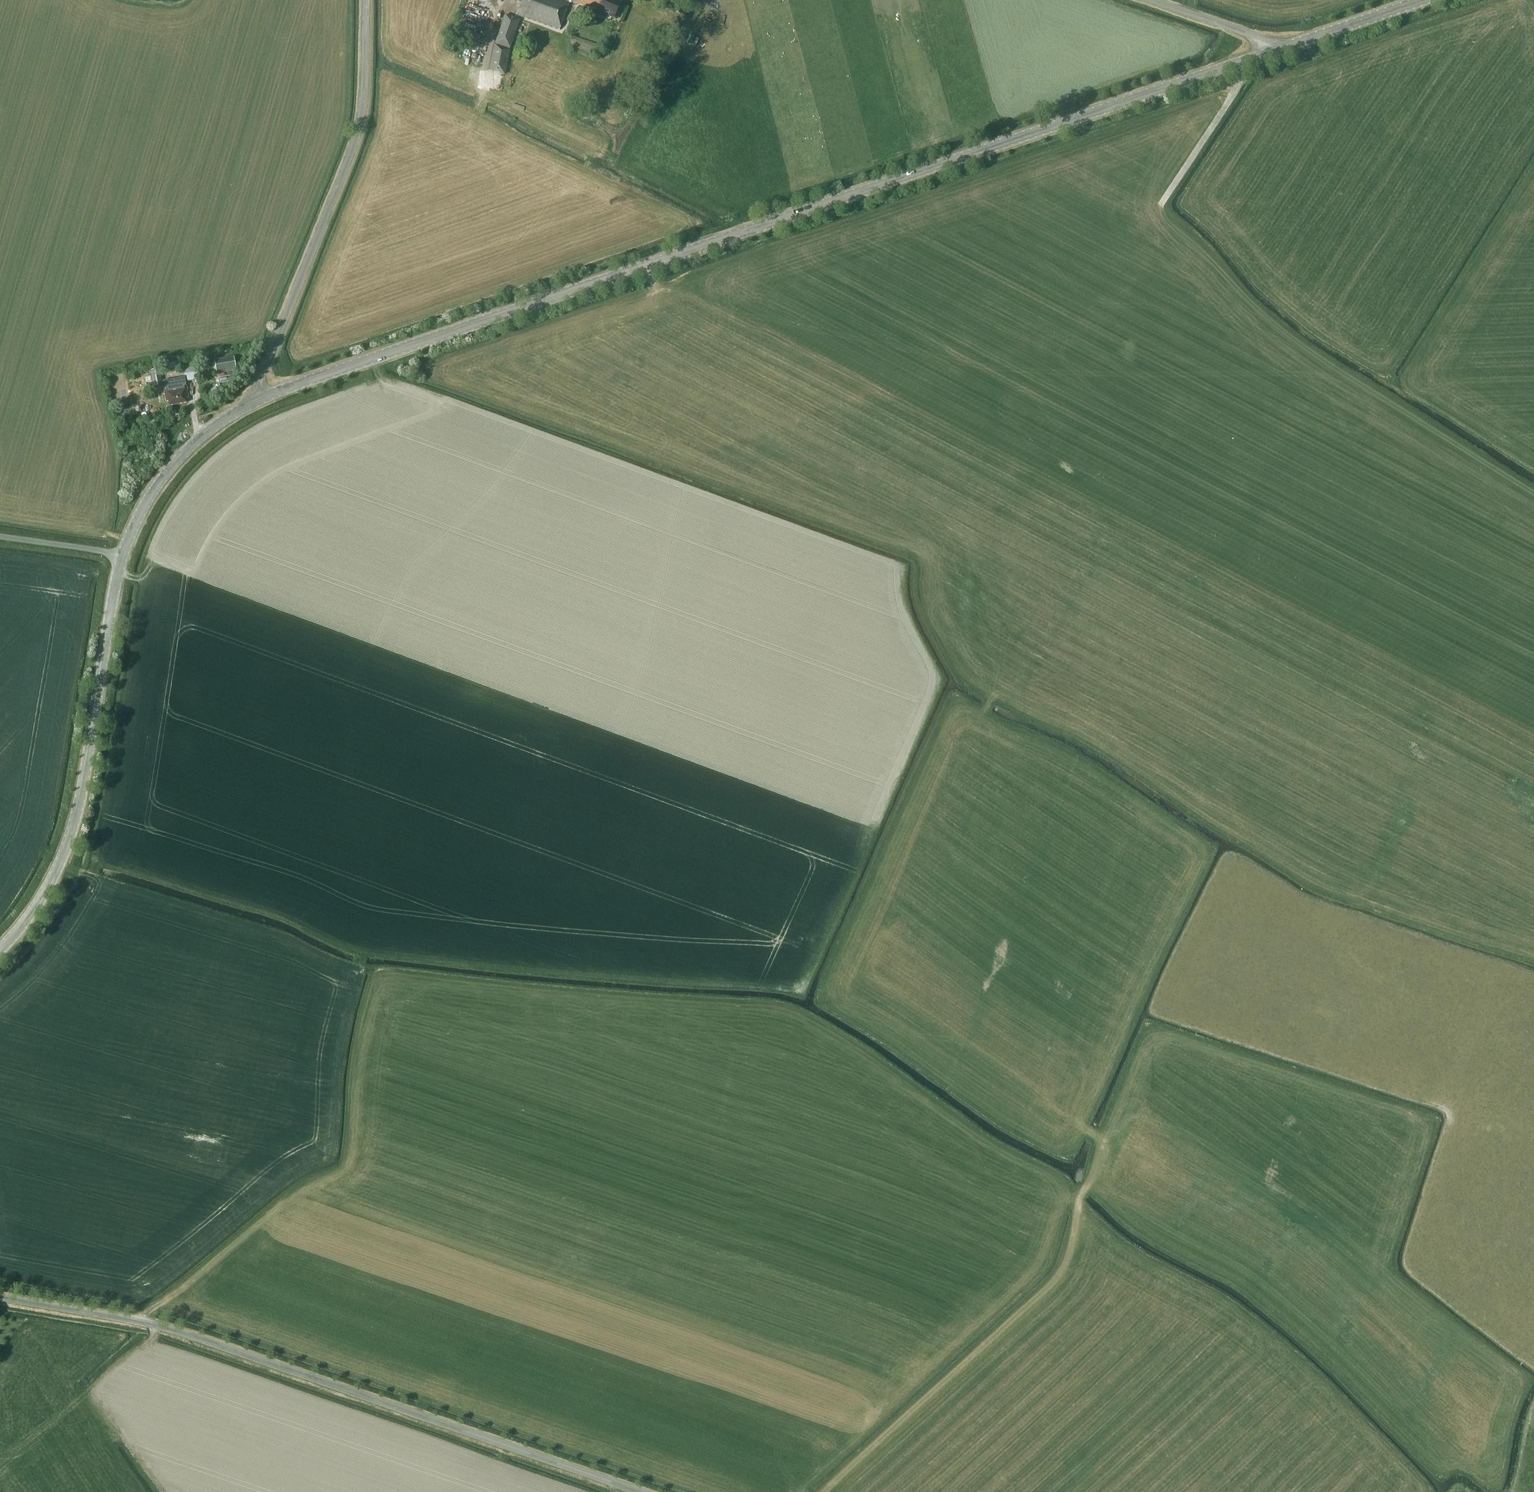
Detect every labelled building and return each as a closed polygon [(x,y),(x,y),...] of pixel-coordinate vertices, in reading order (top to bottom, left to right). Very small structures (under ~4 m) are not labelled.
[(518,14),(559,29),(568,4),(558,0),(523,0),(518,14)] [(622,2),(617,0),(566,0),(580,5),(577,12),(582,14),(585,5),(598,10),(598,11),(615,18),(622,2)] [(505,14),(495,43),(511,49),(520,20),(505,14)] [(510,50),(494,45),(489,69),(505,74),(510,50)] [(180,359),(161,363),(164,380),(184,376),(180,359)] [(183,367),(185,382),(198,379),(195,365),(183,367)] [(163,385),(160,368),(150,370),(153,387),(163,385)] [(187,398),(189,398),(187,385),(165,389),(166,401),(169,401),(170,406),(187,403),(187,398)]
